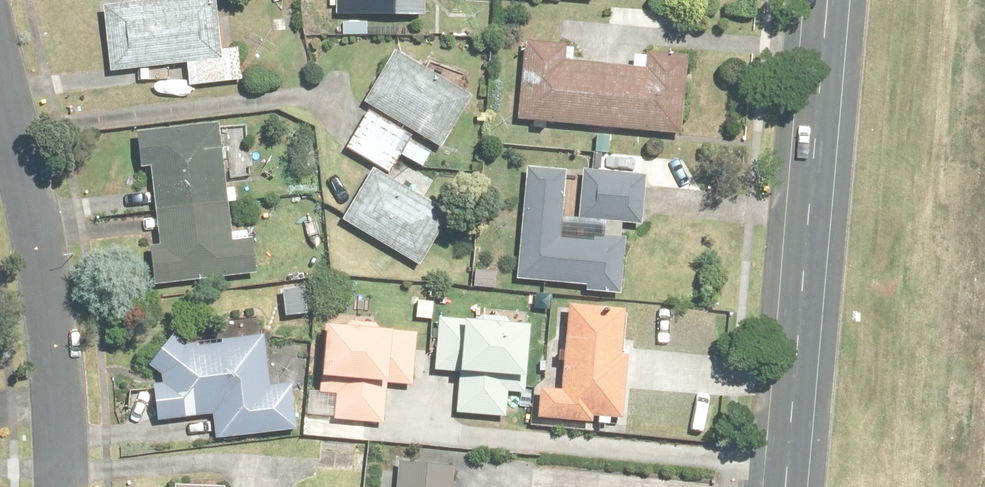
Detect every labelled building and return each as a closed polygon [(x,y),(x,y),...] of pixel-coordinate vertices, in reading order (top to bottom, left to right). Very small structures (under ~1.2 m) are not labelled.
[(393,18),(424,18),(425,0),(337,0),(336,11),(301,11),(301,37),(393,38),(393,18)] [(156,106),(209,102),(206,68),(185,70),(185,18),(68,24),(74,92),(154,84),(156,106)] [(659,75),(494,68),(491,147),(656,154),(659,75)] [(434,119),(362,72),(333,117),(405,164),(434,119)] [(383,158),(337,130),(314,168),(360,195),(383,158)] [(102,196),(116,195),(124,264),(118,265),(124,308),(221,295),(215,252),(197,254),(190,189),(188,149),(100,153),(102,196)] [(598,259),(537,255),(542,192),(496,188),(487,300),(520,302),(520,303),(594,309),(598,259)] [(614,195),(549,192),(547,240),(612,244),(614,195)] [(412,240),(340,196),(313,240),(385,284),(412,240)] [(534,409),(514,407),(511,438),(551,442),(551,439),(594,442),(602,329),(540,325),(534,409)] [(512,343),(406,339),(404,397),(510,401),(512,343)] [(393,350),(298,343),(294,399),(389,406),(393,350)] [(118,386),(139,403),(123,405),(128,444),(187,437),(187,462),(268,459),(267,408),(240,409),(239,401),(240,401),(234,356),(160,367),(144,355),(118,386)] [(477,407),(427,404),(425,438),(475,440),(477,407)] [(352,415),(306,414),(305,441),(352,442),(352,415)]
